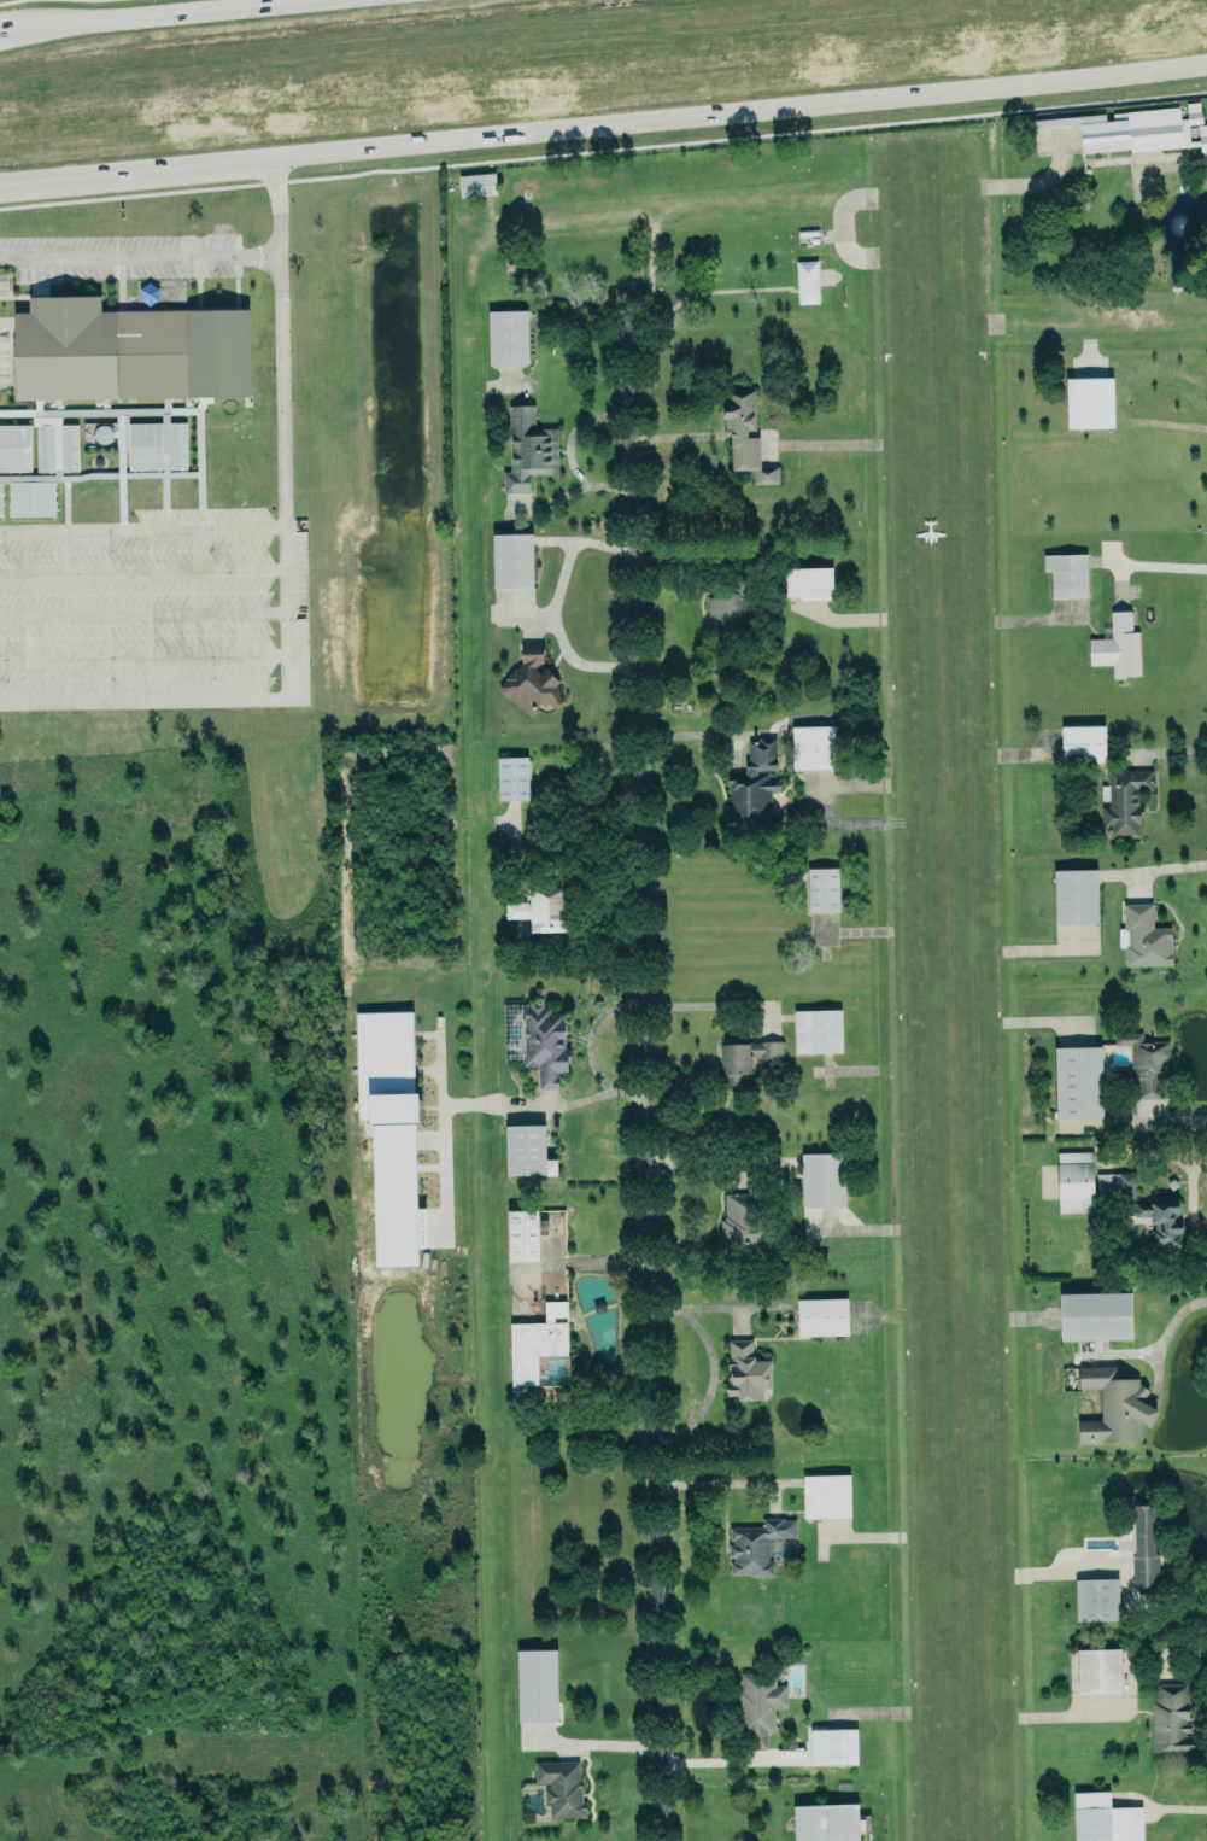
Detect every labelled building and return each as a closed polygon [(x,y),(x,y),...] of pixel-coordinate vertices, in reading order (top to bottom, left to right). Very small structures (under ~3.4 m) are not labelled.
[(1206,150),(1206,123),(1197,124),(1199,150),(1206,150)] [(459,196),(495,194),(494,172),(459,174),(459,196)] [(816,260),(796,260),(797,303),(817,302),(816,260)] [(16,397),(247,394),(247,309),(100,310),(100,293),(29,294),(29,314),(14,314),(16,397)] [(527,309),(487,310),(488,364),(528,363),(527,309)] [(1112,376),(1065,377),(1066,427),(1113,427),(1112,376)] [(728,469),(753,469),(753,484),(778,483),(778,465),(759,466),(758,433),(755,433),(754,389),(726,390),(728,469)] [(528,490),(528,473),(558,472),(557,426),(534,426),(534,403),(521,401),(508,403),(510,469),(503,469),(503,491),(528,490)] [(162,467),(128,468),(127,422),(160,421),(162,467)] [(166,421),(184,421),(186,467),(168,467),(166,421)] [(30,469),(0,469),(0,423),(29,423),(30,469)] [(60,469),(60,423),(77,423),(77,469),(60,469)] [(36,426),(53,426),(53,469),(36,469),(36,426)] [(7,481),(54,480),(54,516),(7,516),(7,481)] [(492,533),(493,587),(532,587),(531,532),(492,533)] [(1086,553),(1042,554),(1043,570),(1050,570),(1050,597),(1087,596),(1086,553)] [(832,566),(784,567),(785,595),(832,594),(832,566)] [(706,626),(742,627),(744,584),(713,583),(713,596),(708,595),(706,626)] [(1089,664),(1111,663),(1112,676),(1140,675),(1138,630),(1131,631),(1131,610),(1109,610),(1110,633),(1088,634),(1089,664)] [(528,713),(509,695),(509,696),(506,694),(504,694),(499,690),(499,686),(497,685),(505,678),(504,677),(514,666),(515,667),(521,661),(518,661),(517,641),(543,641),(543,651),(541,651),(541,662),(558,679),(555,683),(559,686),(557,688),(561,690),(558,692),(562,696),(561,699),(561,701),(557,705),(555,705),(553,706),(543,696),(528,713)] [(791,725),(792,769),(835,768),(834,725),(791,725)] [(1104,725),(1060,725),(1061,760),(1104,760),(1104,725)] [(775,736),(777,768),(755,768),(755,772),(767,772),(768,776),(777,776),(777,778),(779,778),(779,779),(780,781),(781,784),(780,788),(779,788),(779,790),(771,790),(772,814),(774,814),(777,816),(778,818),(777,822),(774,824),(771,824),(771,826),(731,826),(730,791),(728,791),(728,784),(727,784),(727,772),(745,773),(745,760),(749,760),(749,740),(758,741),(758,736),(775,736)] [(528,799),(527,756),(497,756),(498,799),(528,799)] [(1152,769),(1106,770),(1107,784),(1100,784),(1100,802),(1101,825),(1109,824),(1109,837),(1140,836),(1140,803),(1137,803),(1137,790),(1153,790),(1152,769)] [(807,867),(807,911),(838,910),(838,867),(807,867)] [(1053,869),(1054,923),(1097,922),(1096,868),(1053,869)] [(1124,965),(1171,964),(1170,926),(1152,927),(1152,902),(1122,903),(1123,928),(1117,928),(1118,946),(1123,946),(1124,965)] [(502,1004),(505,1058),(522,1057),(522,1065),(537,1064),(539,1088),(558,1087),(557,1071),(569,1071),(568,1047),(565,1048),(563,1010),(541,1011),(541,1002),(502,1004)] [(794,1053),(842,1052),(841,1008),(793,1009),(794,1053)] [(374,1265),(417,1264),(413,1010),(355,1011),(357,1119),(372,1119),(374,1265)] [(1136,1097),(1161,1097),(1161,1075),(1168,1075),(1167,1040),(1143,1040),(1143,1030),(1114,1030),(1114,1045),(1130,1044),(1131,1068),(1115,1068),(1115,1083),(1136,1083),(1136,1097)] [(782,1057),(782,1041),(721,1042),(722,1084),(744,1084),(744,1072),(752,1072),(751,1058),(782,1057)] [(1100,1045),(1054,1046),(1055,1118),(1102,1117),(1100,1045)] [(545,1158),(544,1117),(504,1118),(506,1175),(556,1174),(556,1158),(545,1158)] [(1093,1211),(1092,1151),(1056,1151),(1058,1212),(1093,1211)] [(801,1153),(802,1207),(844,1206),(844,1152),(801,1153)] [(1134,1199),(1134,1172),(1097,1172),(1097,1198),(1118,1198),(1118,1215),(1151,1215),(1151,1245),(1181,1245),(1181,1199),(1134,1199)] [(721,1192),(723,1245),(739,1245),(739,1252),(758,1251),(757,1191),(721,1192)] [(537,1209),(507,1210),(508,1260),(538,1260),(537,1209)] [(1059,1292),(1060,1340),(1131,1338),(1130,1291),(1059,1292)] [(846,1297),(796,1298),(797,1335),(847,1334),(846,1297)] [(509,1321),(566,1320),(566,1352),(535,1352),(537,1383),(523,1383),(525,1387),(510,1389),(509,1321)] [(755,1398),(755,1386),(771,1386),(771,1354),(767,1350),(761,1350),(757,1355),(752,1355),(751,1338),(728,1338),(728,1356),(727,1356),(727,1364),(730,1364),(730,1374),(727,1374),(726,1395),(737,1393),(737,1399),(755,1398)] [(1078,1441),(1140,1440),(1139,1424),(1153,1423),(1153,1405),(1145,1405),(1145,1387),(1139,1387),(1138,1377),(1109,1378),(1109,1365),(1078,1366),(1078,1388),(1100,1387),(1100,1418),(1077,1419),(1078,1441)] [(849,1474),(802,1475),(803,1517),(850,1516),(849,1474)] [(1156,1584),(1133,1585),(1132,1555),(1135,1555),(1133,1503),(1154,1502),(1155,1554),(1158,1554),(1156,1584)] [(730,1575),(770,1574),(769,1537),(795,1537),(795,1518),(761,1518),(761,1526),(728,1526),(729,1541),(728,1541),(728,1556),(730,1556),(730,1575)] [(1074,1577),(1117,1577),(1119,1617),(1076,1619),(1074,1577)] [(1120,1647),(1076,1648),(1077,1692),(1120,1691),(1120,1647)] [(556,1648),(516,1649),(518,1721),(557,1720),(556,1648)] [(767,1748),(767,1731),(774,1731),(774,1707),(786,1706),(786,1684),(775,1684),(774,1671),(742,1672),(742,1690),(740,1690),(740,1716),(742,1714),(743,1749),(767,1748)] [(1154,1683),(1155,1699),(1150,1699),(1151,1755),(1190,1754),(1189,1682),(1154,1683)] [(809,1728),(810,1764),(857,1763),(856,1728),(809,1728)] [(578,1760),(534,1761),(534,1782),(549,1781),(549,1788),(544,1789),(545,1802),(549,1802),(550,1817),(585,1816),(585,1812),(586,1812),(585,1800),(581,1800),(580,1789),(581,1789),(581,1778),(579,1778),(578,1760)] [(1141,1805),(1109,1806),(1109,1790),(1073,1791),(1074,1840),(1142,1840),(1141,1805)] [(794,1840),(858,1840),(857,1803),(793,1804),(794,1840)]
